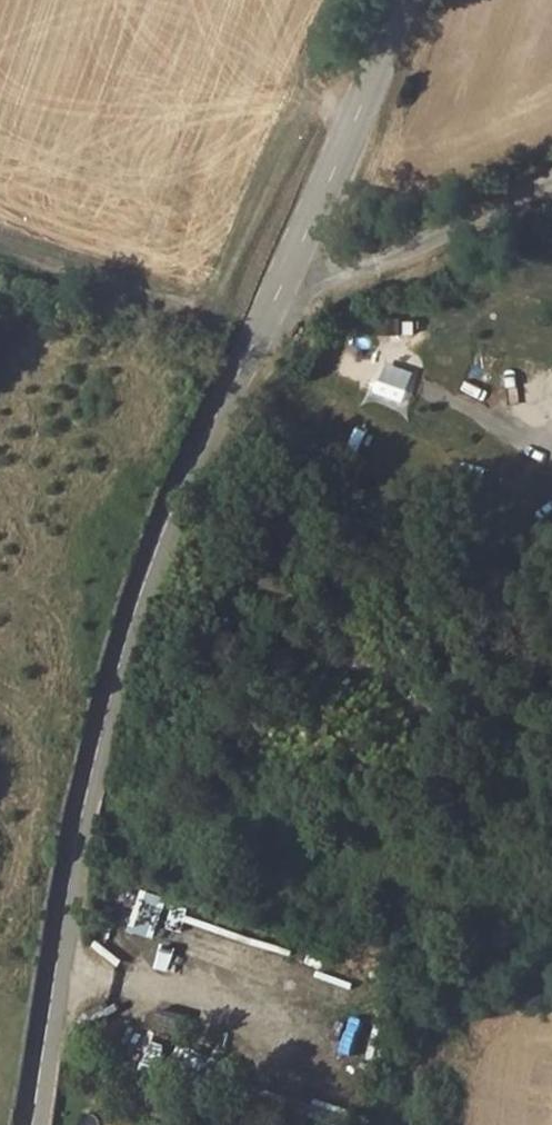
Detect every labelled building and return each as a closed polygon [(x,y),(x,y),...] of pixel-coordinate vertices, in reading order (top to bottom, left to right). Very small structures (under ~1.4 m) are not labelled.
[(358,378),(371,382),(381,354),(368,349),(358,378)]
